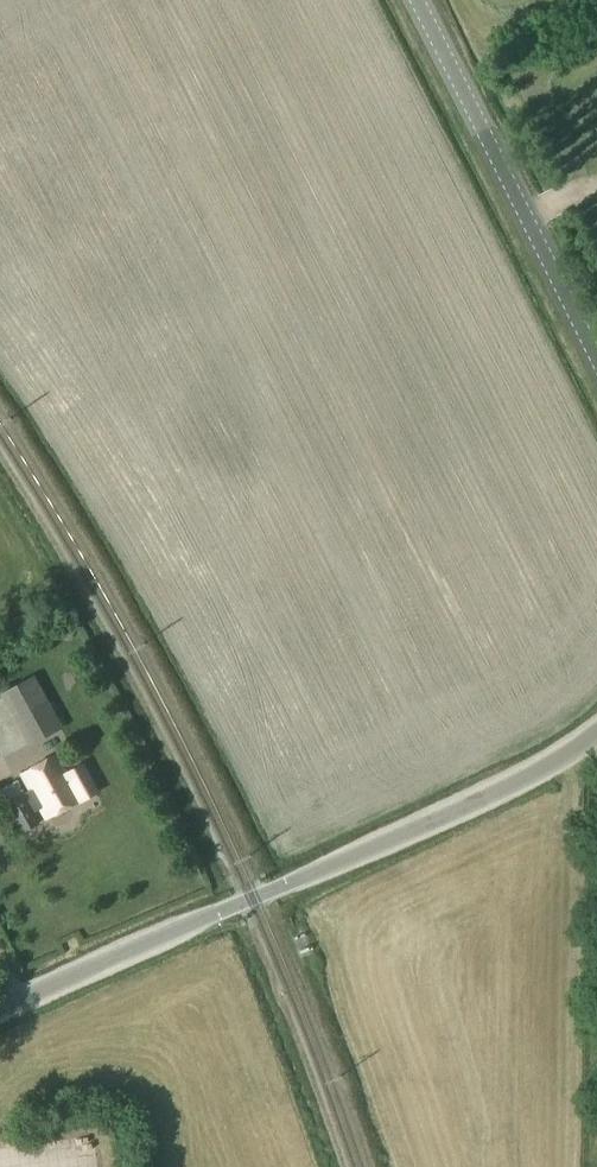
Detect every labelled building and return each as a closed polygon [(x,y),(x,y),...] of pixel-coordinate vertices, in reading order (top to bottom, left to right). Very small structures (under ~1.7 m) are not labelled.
[(34,675),(4,689),(34,742),(62,727),(34,675)] [(56,753),(19,774),(44,820),(99,790),(84,762),(65,769),(56,753)] [(22,793),(3,803),(20,834),(40,824),(22,793)]
